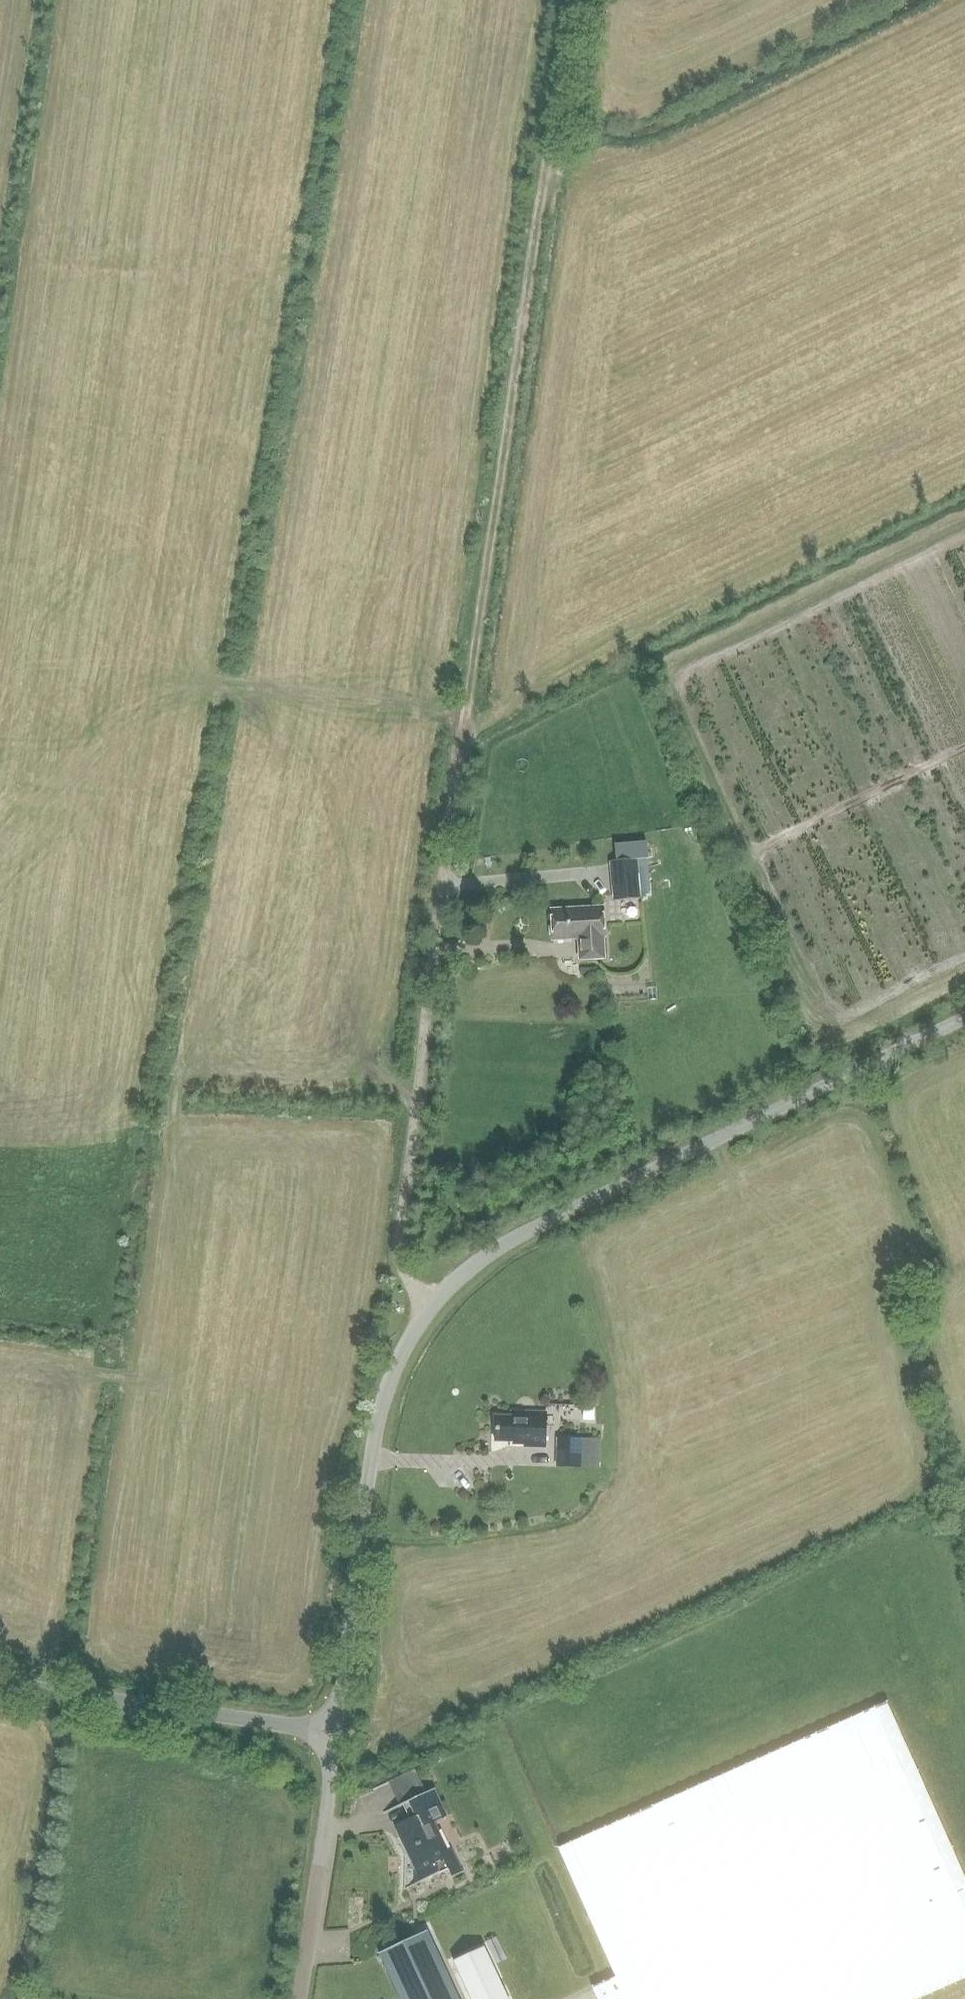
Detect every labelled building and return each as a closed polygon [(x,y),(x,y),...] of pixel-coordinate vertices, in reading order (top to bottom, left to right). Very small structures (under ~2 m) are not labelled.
[(646,841),(614,844),(616,861),(638,858),(647,858),(646,841)] [(613,900),(641,897),(638,858),(616,861),(609,861),(613,900)] [(580,959),(605,958),(603,937),(604,937),(603,906),(551,909),(553,940),(578,938),(580,959)] [(513,1444),(524,1444),(524,1446),(545,1447),(546,1412),(511,1411),(511,1416),(495,1416),(495,1441),(513,1441),(513,1444)] [(581,1467),(582,1437),(556,1437),(555,1467),(581,1467)] [(964,1977),(964,1878),(887,1701),(558,1846),(615,1976),(592,1986),(597,1998),(915,1998),(964,1977)] [(403,1803),(411,1819),(398,1825),(417,1866),(418,1883),(448,1868),(452,1877),(462,1872),(450,1849),(447,1850),(432,1821),(445,1814),(432,1788),(403,1803)] [(411,1939),(379,1954),(400,1998),(459,1998),(427,1931),(411,1939)] [(484,1947),(454,1961),(471,1998),(508,1998),(484,1947)]
